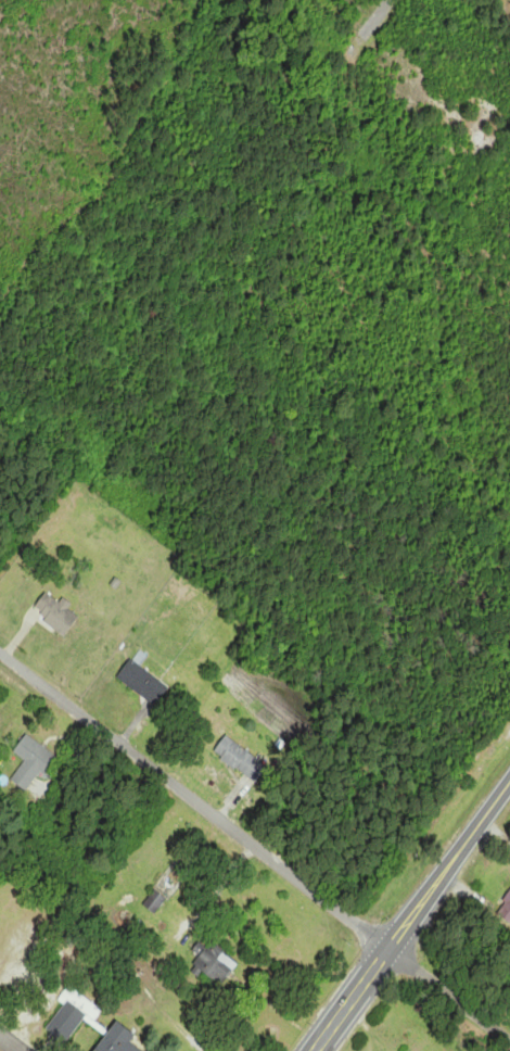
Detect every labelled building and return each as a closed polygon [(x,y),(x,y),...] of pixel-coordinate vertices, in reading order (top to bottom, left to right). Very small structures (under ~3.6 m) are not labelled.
[(53,603),(50,596),(40,600),(53,634),(77,625),(67,598),(53,603)] [(117,678),(154,706),(169,687),(131,659),(117,678)] [(25,761),(11,780),(31,794),(58,758),(26,734),(13,752),(25,761)] [(268,766),(226,735),(213,753),(256,783),(268,766)] [(509,924),(509,895),(496,911),(509,924)] [(192,951),(200,958),(194,965),(219,987),(238,964),(205,936),(192,951)] [(45,1025),(66,1042),(87,1017),(93,1022),(102,1012),(75,990),(45,1025)] [(117,1021),(95,1050),(140,1050),(130,1044),(136,1035),(117,1021)]
